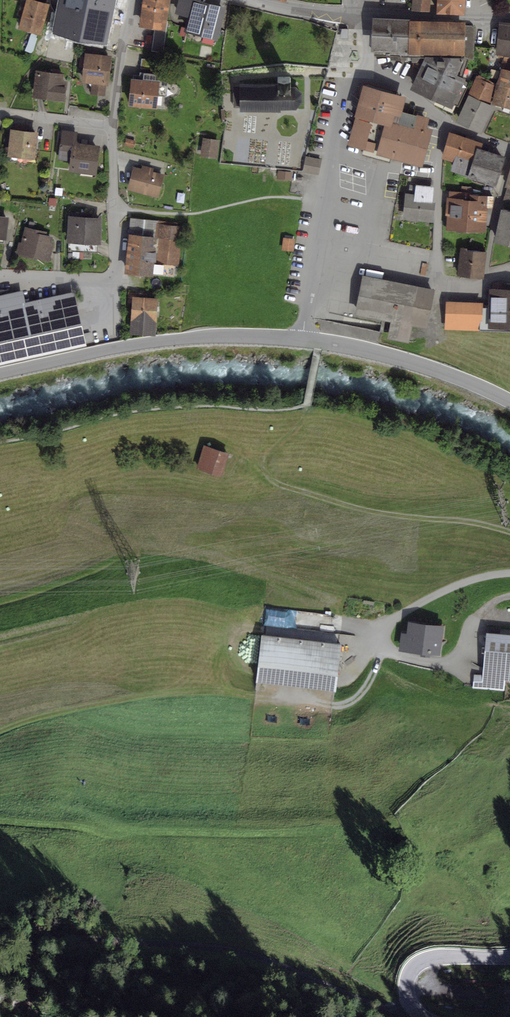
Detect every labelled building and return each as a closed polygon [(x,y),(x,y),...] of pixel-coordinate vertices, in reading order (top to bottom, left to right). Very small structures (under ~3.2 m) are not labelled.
[(31,0),(25,0),(17,29),(39,35),(47,4),(31,0)] [(52,34),(79,43),(107,45),(116,0),(59,0),(52,34)] [(139,27),(152,29),(166,30),(170,0),(143,0),(139,27)] [(198,0),(178,0),(175,14),(188,17),(184,32),(217,41),(226,7),(198,0)] [(411,10),(429,11),(430,0),(412,0),(411,10)] [(437,13),(464,14),(464,0),(438,0),(437,13)] [(410,19),(373,18),(372,51),(376,51),(375,55),(425,56),(425,54),(465,56),(465,57),(474,59),(475,29),(472,26),(466,26),(466,22),(410,20),(410,19)] [(499,22),(496,55),(504,56),(504,61),(509,62),(509,23),(499,22)] [(112,52),(86,49),(85,55),(79,54),(78,68),(82,69),(81,79),(93,80),(91,92),(105,93),(106,82),(108,83),(112,52)] [(425,56),(410,89),(451,108),(453,104),(458,106),(468,83),(464,81),(465,79),(456,75),(465,56),(425,54),(425,56)] [(160,60),(141,59),(140,69),(159,71),(160,60)] [(503,62),(492,104),(509,108),(509,63),(503,62)] [(67,75),(35,72),(33,100),(65,103),(67,75)] [(143,79),(131,78),(128,106),(156,109),(158,96),(166,97),(169,75),(143,72),(143,79)] [(278,79),(241,79),(241,84),(234,84),(234,106),(240,106),(240,109),(280,109),(280,105),(297,105),(302,99),(302,89),(297,81),(291,80),(291,76),(278,76),(278,79)] [(495,83),(477,76),(468,94),(469,95),(489,105),(495,83)] [(407,97),(363,85),(358,102),(354,117),(355,118),(348,145),(364,149),(362,154),(375,158),(386,120),(392,122),(395,110),(403,112),(407,97)] [(489,105),(469,95),(456,122),(482,134),(494,107),(489,105)] [(386,120),(375,158),(390,162),(391,159),(422,168),(433,129),(427,128),(430,118),(417,115),(417,116),(403,112),(395,110),(392,122),(386,120)] [(36,134),(8,130),(4,158),(32,162),(36,134)] [(450,171),(467,177),(477,147),(482,149),(483,143),(449,132),(441,159),(453,162),(450,171)] [(220,141),(203,138),(200,157),(217,159),(220,141)] [(97,147),(68,144),(65,172),(94,175),(97,147)] [(506,157),(482,149),(477,147),(467,177),(467,178),(496,187),(506,157)] [(322,159),(306,156),(303,172),(319,175),(322,159)] [(165,175),(133,167),(128,190),(159,198),(165,175)] [(292,173),(278,171),(277,179),(291,181),(292,173)] [(415,194),(406,193),(404,220),(433,222),(435,203),(433,203),(434,186),(416,185),(415,194)] [(469,192),(449,191),(449,198),(446,197),(445,216),(447,216),(447,230),(486,232),(487,208),(493,208),(494,196),(469,194),(469,192)] [(501,210),(494,243),(509,246),(509,212),(501,210)] [(101,220),(68,218),(66,242),(99,244),(101,220)] [(186,227),(160,224),(155,265),(181,268),(186,227)] [(38,231),(20,228),(15,257),(51,264),(56,238),(38,235),(38,231)] [(157,232),(127,229),(123,268),(152,272),(157,232)] [(292,252),(294,239),(283,237),(281,250),(292,252)] [(468,248),(460,247),(457,276),(483,279),(486,253),(467,251),(468,248)] [(435,289),(362,275),(354,315),(391,322),(387,339),(409,343),(412,326),(427,329),(435,289)] [(489,289),(488,308),(482,308),(482,331),(509,332),(509,289),(489,289)] [(82,343),(71,293),(22,304),(20,295),(0,299),(0,362),(82,343)] [(157,301),(130,300),(129,332),(156,333),(157,301)] [(482,303),(446,301),(445,329),(443,365),(460,365),(461,330),(482,331),(482,308),(482,303)] [(229,454),(204,445),(196,469),(221,477),(229,454)] [(407,633),(400,633),(399,651),(421,653),(420,656),(431,657),(431,655),(441,656),(444,626),(408,623),(407,633)] [(486,633),(483,675),(473,674),(472,689),(505,692),(506,680),(509,681),(509,635),(486,633)] [(342,645),(260,635),(255,682),(336,691),(342,645)]
